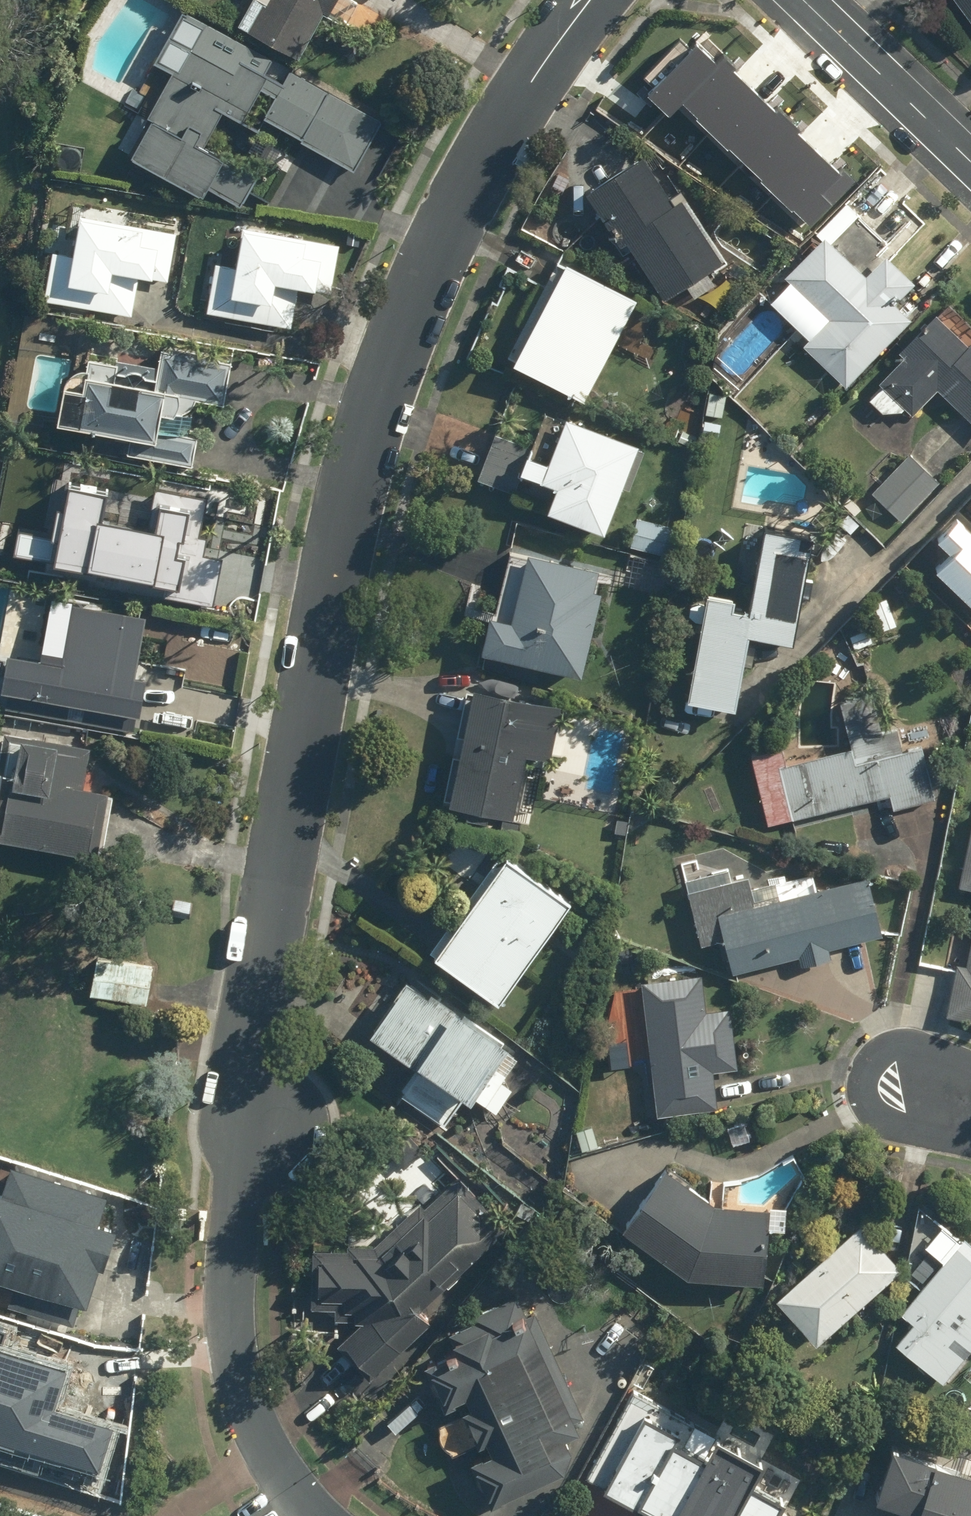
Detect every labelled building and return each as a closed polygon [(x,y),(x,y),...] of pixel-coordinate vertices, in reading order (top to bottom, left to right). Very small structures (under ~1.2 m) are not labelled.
[(330,0),(239,0),(225,25),(295,63),(330,0)] [(970,26),(970,0),(952,0),(970,26)] [(274,56),(188,7),(162,53),(177,62),(124,156),(194,195),(214,160),(196,150),(217,113),(236,123),(258,84),(275,93),(263,114),(352,164),(380,114),(290,63),(282,78),(267,69),(274,56)] [(714,96),(678,74),(640,134),(758,209),(786,165),(770,154),(786,129),(749,105),(735,129),(705,110),(714,96)] [(665,199),(637,157),(581,195),(654,303),(724,255),(679,189),(665,199)] [(38,301),(128,316),(135,279),(164,284),(173,234),(71,216),(64,255),(47,252),(38,301)] [(211,263),(202,312),(287,327),(294,289),(327,294),(335,245),(234,228),(227,266),(211,263)] [(800,346),(844,388),(908,320),(891,304),(910,285),(879,256),(860,277),(819,238),(780,279),(824,321),(800,346)] [(577,403),(630,300),(556,263),(503,365),(577,403)] [(970,339),(964,345),(933,315),(895,354),(900,359),(876,385),(880,388),(866,402),(886,420),(899,406),(910,417),(933,392),(970,428),(970,340),(970,339)] [(53,388),(47,426),(125,440),(122,455),(188,467),(194,438),(149,430),(152,415),(164,417),(167,414),(175,415),(183,412),(188,408),(191,402),(218,407),(227,360),(158,347),(150,390),(110,383),(113,365),(84,359),(80,377),(75,377),(73,392),(53,388)] [(627,446),(555,420),(538,467),(519,460),(524,448),(489,435),(472,480),(509,493),(516,474),(549,486),(539,514),(594,534),(627,446)] [(936,483),(905,454),(867,495),(899,524),(936,483)] [(68,563),(196,586),(205,533),(193,531),(200,493),(148,484),(141,522),(69,509),(75,478),(29,470),(12,569),(65,578),(68,563)] [(676,529),(635,519),(628,549),(668,559),(676,529)] [(935,575),(970,609),(970,535),(957,522),(934,545),(949,559),(935,575)] [(725,611),(727,599),(699,594),(678,702),(726,712),(740,640),(786,649),(805,550),(793,548),(796,536),(755,528),(739,614),(725,611)] [(480,618),(472,655),(573,678),(592,595),(586,593),(591,572),(518,555),(502,623),(480,618)] [(36,661),(29,702),(133,720),(140,679),(130,677),(141,615),(79,604),(68,667),(36,661)] [(467,691),(441,806),(504,820),(518,756),(544,762),(555,711),(467,691)] [(889,813),(932,802),(918,746),(898,751),(893,729),(879,732),(869,694),(836,702),(848,749),(784,765),(779,745),(745,753),(763,827),(885,796),(889,813)] [(89,858),(101,795),(76,791),(83,748),(1,734),(0,738),(0,842),(89,858)] [(967,825),(955,891),(970,894),(970,826),(967,825)] [(423,959),(489,1007),(563,905),(497,858),(423,959)] [(770,880),(775,900),(750,906),(743,878),(732,881),(728,866),(702,872),(699,860),(681,865),(684,880),(680,881),(696,949),(719,944),(726,975),(796,958),(799,969),(827,962),(825,951),(880,937),(865,878),(816,890),(813,876),(784,883),(783,877),(770,880)] [(968,938),(947,934),(943,956),(954,958),(943,1020),(970,1025),(970,921),(968,938)] [(144,1007),(151,967),(98,958),(91,997),(144,1007)] [(734,1071),(728,1006),(705,1008),(702,975),(637,981),(650,1119),(714,1113),(710,1073),(734,1071)] [(399,981),(360,1037),(411,1073),(396,1095),(443,1127),(497,1049),(399,981)] [(10,1286),(0,1316),(80,1341),(124,1203),(0,1164),(0,1283),(10,1286)] [(664,1170),(616,1231),(682,1281),(758,1287),(765,1204),(700,1199),(664,1170)] [(308,1243),(306,1310),(330,1311),(330,1322),(356,1323),(332,1345),(364,1379),(424,1324),(413,1312),(500,1232),(454,1182),(422,1212),(416,1205),(372,1245),(308,1243)] [(898,1274),(855,1225),(770,1299),(813,1348),(898,1274)] [(939,1387),(970,1350),(970,1245),(963,1238),(896,1317),(908,1327),(889,1349),(895,1354),(885,1365),(902,1379),(913,1365),(939,1387)] [(555,1441),(584,1428),(530,1313),(520,1318),(511,1298),(466,1319),(468,1324),(437,1338),(444,1353),(415,1367),(435,1409),(456,1399),(461,1410),(453,1414),(470,1449),(478,1445),(482,1455),(462,1464),(482,1508),(554,1475),(561,1454),(555,1441)] [(103,1482),(120,1432),(54,1410),(67,1370),(0,1348),(0,1448),(103,1482)] [(639,1515),(771,1515),(777,1506),(744,1488),(755,1468),(706,1439),(693,1460),(667,1445),(673,1435),(682,1440),(692,1423),(631,1388),(578,1481),(639,1515)] [(885,1450),(867,1506),(899,1515),(970,1515),(970,1477),(885,1450)]
